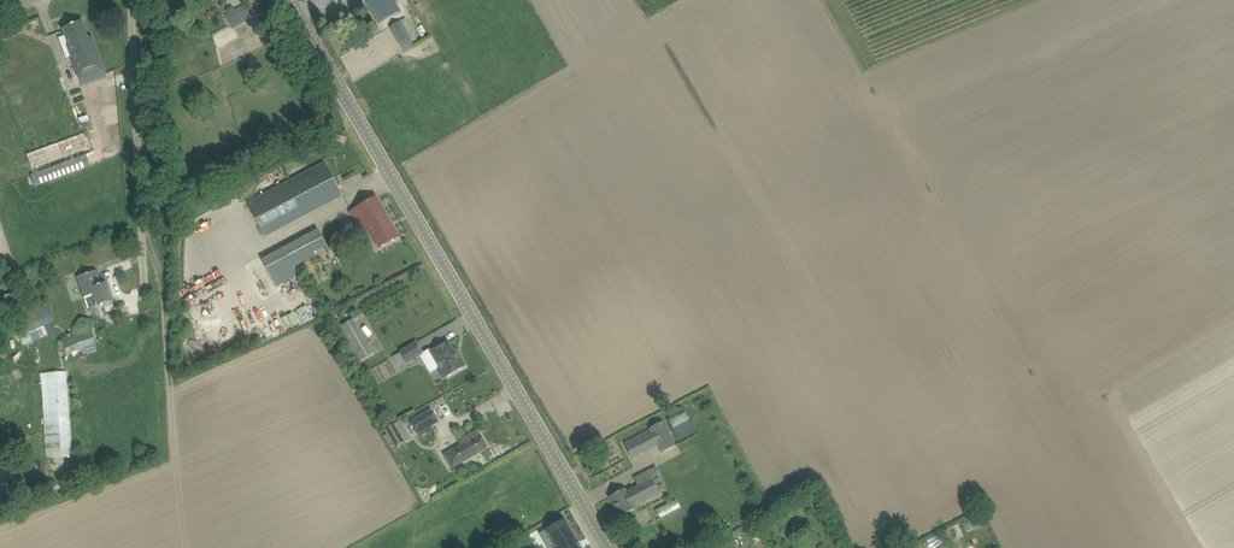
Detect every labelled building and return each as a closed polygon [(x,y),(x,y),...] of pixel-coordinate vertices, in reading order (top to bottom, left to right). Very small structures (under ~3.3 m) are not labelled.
[(393,0),(365,0),(379,24),(390,18),(400,12),(393,0)] [(234,20),(235,22),(237,24),(247,18),(249,21),(256,17),(251,9),(244,13),(241,8),(231,14),(234,20)] [(413,44),(415,43),(402,20),(389,28),(404,53),(415,47),(413,44)] [(106,74),(92,37),(89,39),(82,21),(63,29),(69,46),(68,46),(83,86),(91,83),(90,80),(106,74)] [(95,152),(87,132),(27,154),(34,175),(86,155),(95,152)] [(325,162),(314,168),(247,204),(265,237),(343,196),(325,162)] [(378,249),(388,243),(399,237),(376,197),(366,203),(356,208),(356,209),(349,213),(361,234),(368,230),(378,249)] [(317,230),(306,236),(313,250),(324,245),(317,230)] [(95,287),(80,291),(89,321),(102,316),(99,306),(112,301),(106,283),(95,287)] [(17,294),(4,297),(6,309),(20,307),(17,294)] [(33,341),(35,340),(56,332),(46,306),(24,315),(28,326),(33,341)] [(121,309),(109,313),(111,319),(123,315),(121,309)] [(360,360),(373,352),(353,318),(340,326),(360,360)] [(62,341),(67,354),(95,344),(89,330),(62,341)] [(446,378),(465,367),(460,357),(458,358),(449,342),(431,352),(446,378)] [(406,363),(408,361),(423,353),(417,343),(400,352),(406,363)] [(67,373),(40,374),(45,458),(72,456),(67,373)] [(416,435),(438,423),(431,410),(409,422),(416,435)] [(401,421),(410,437),(414,434),(405,419),(401,421)] [(649,429),(650,430),(658,446),(662,453),(676,446),(663,421),(649,429)] [(405,442),(395,424),(385,430),(395,449),(405,442)] [(478,431),(467,437),(459,442),(461,446),(446,455),(453,467),(487,448),(478,431)] [(627,490),(626,488),(620,492),(609,498),(621,517),(631,511),(637,508),(661,494),(654,482),(659,479),(662,484),(704,461),(697,445),(634,477),(637,482),(638,484),(627,490)] [(554,526),(547,530),(557,547),(581,547),(565,520),(554,526)] [(966,531),(973,527),(969,520),(962,524),(966,531)]
